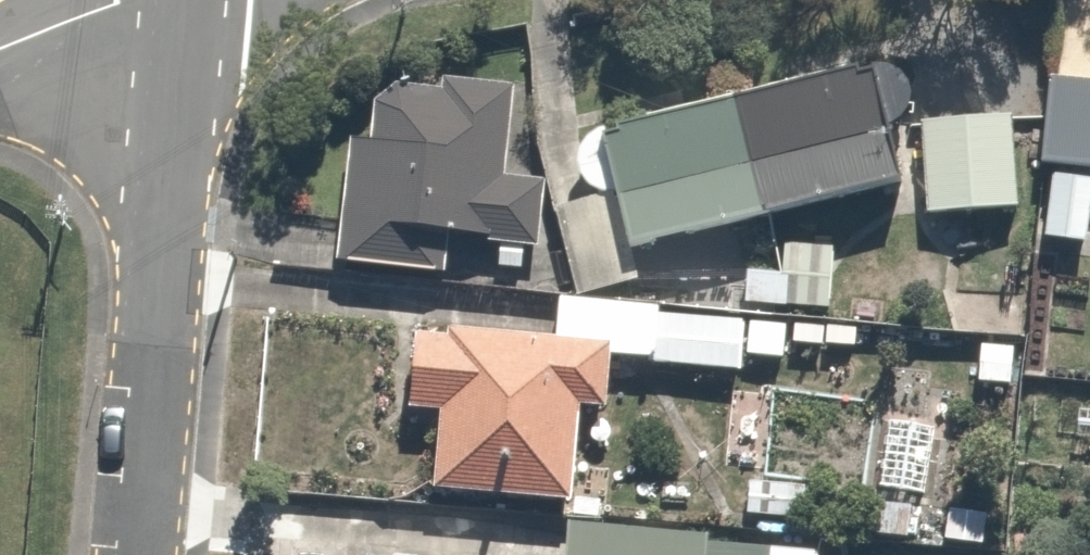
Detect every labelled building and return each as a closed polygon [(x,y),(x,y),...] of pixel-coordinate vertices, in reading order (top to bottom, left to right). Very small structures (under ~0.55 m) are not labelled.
[(1087,0),(1056,0),(1036,151),(1049,152),(1039,229),(1089,236),(1089,0),(1087,0)] [(555,196),(577,266),(581,282),(637,265),(632,249),(883,173),(845,49),(593,125),(610,179),(555,196)] [(505,77),(345,62),(326,265),(526,284),(538,163),(498,160),(505,77)] [(1021,109),(916,101),(907,214),(1012,223),(1021,109)] [(744,263),(738,307),(780,312),(823,317),(832,243),(772,236),(769,266),(744,263)] [(738,307),(552,286),(547,328),(415,313),(405,398),(435,402),(426,478),(571,495),(583,395),(603,398),(607,358),(743,374),(745,352),(775,355),(780,312),(738,307)] [(1018,333),(974,330),(971,377),(1015,380),(1018,333)] [(945,411),(879,403),(869,489),(936,496),(945,411)] [(833,538),(566,515),(563,554),(832,554),(833,538)]
